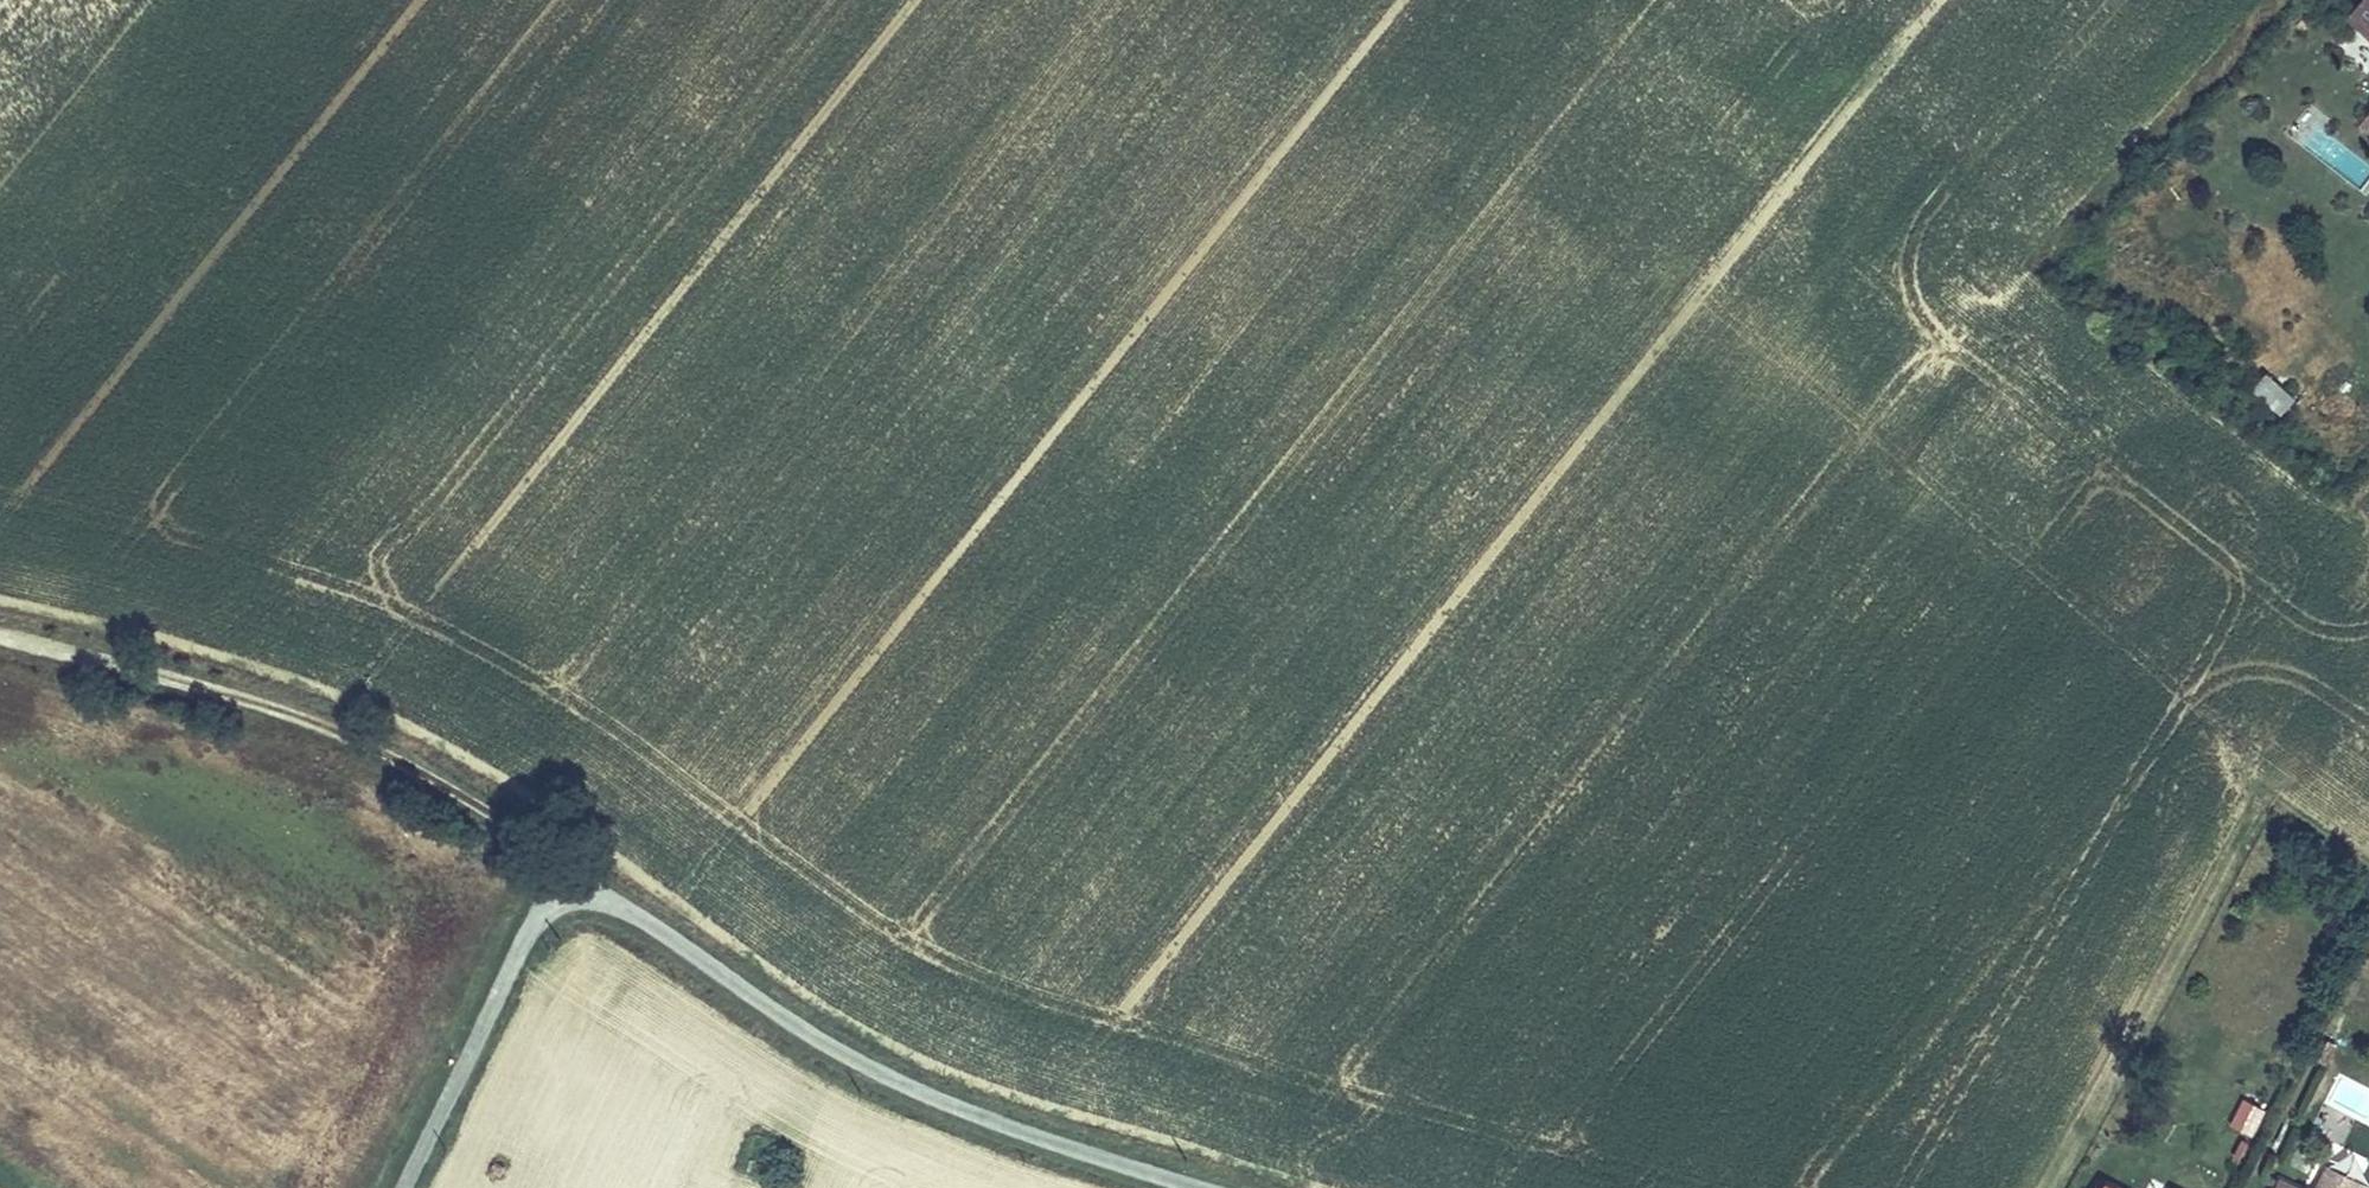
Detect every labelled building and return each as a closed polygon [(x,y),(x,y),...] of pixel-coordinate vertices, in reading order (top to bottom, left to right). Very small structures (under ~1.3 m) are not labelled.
[(2341,20),(2368,45),(2368,0),(2361,0),(2341,20)] [(2356,127),(2368,138),(2368,111),(2356,127)] [(2280,417),(2295,399),(2264,373),(2249,391),(2280,417)]
